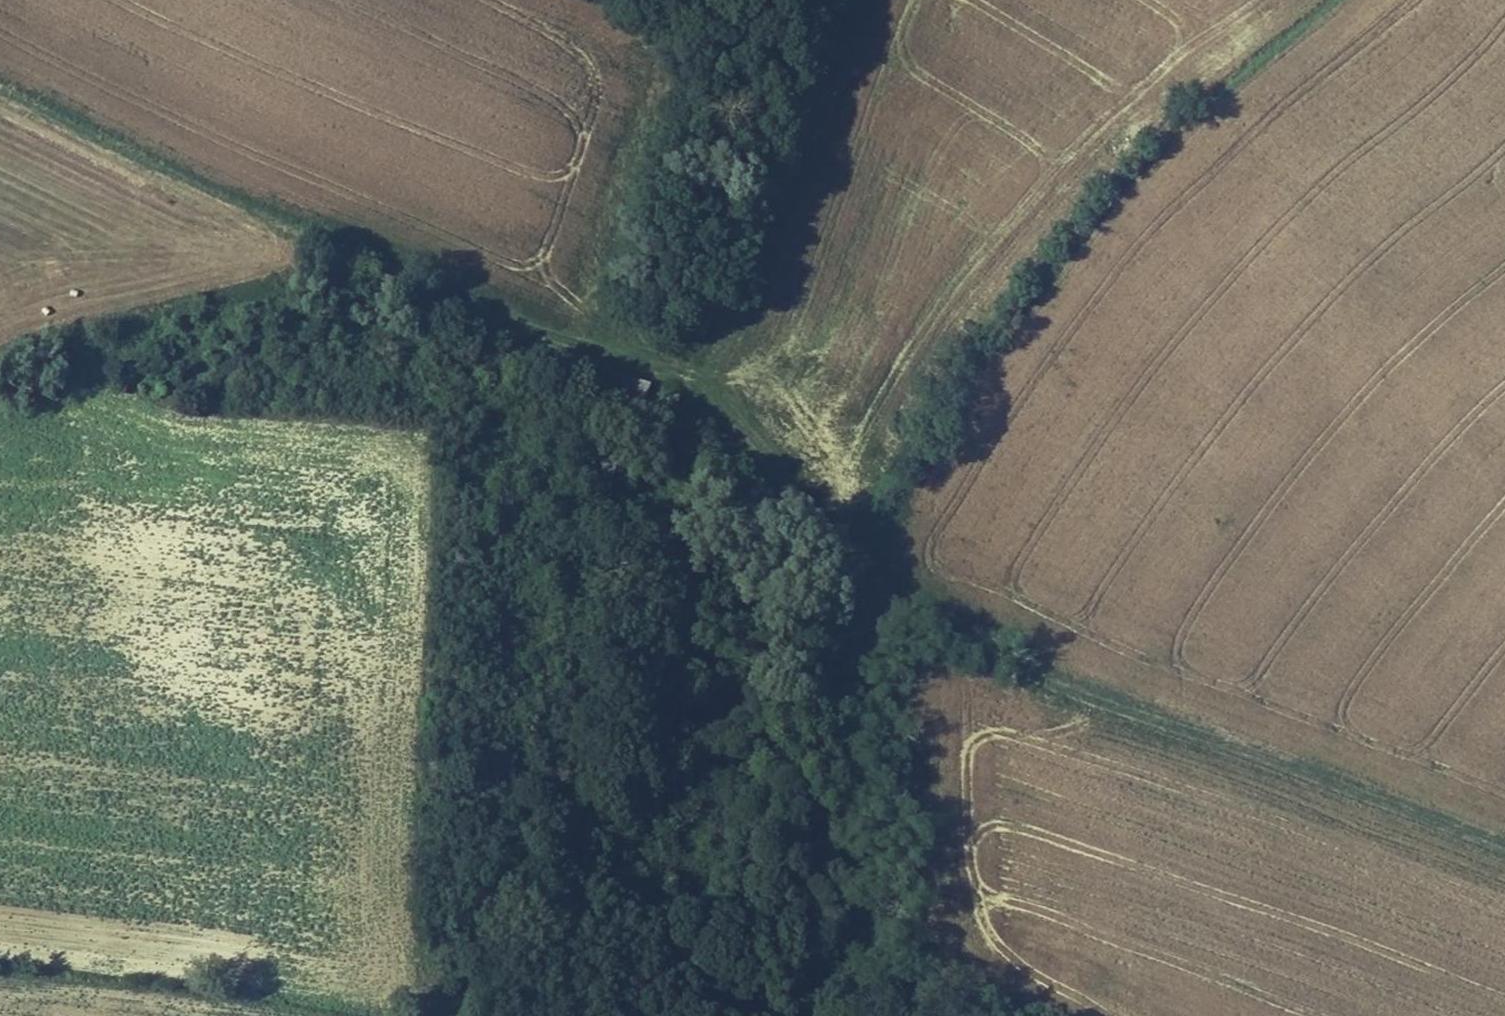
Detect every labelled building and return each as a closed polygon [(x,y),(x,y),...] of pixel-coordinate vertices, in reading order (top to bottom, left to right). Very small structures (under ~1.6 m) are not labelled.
[(600,403),(643,413),(651,382),(607,372),(600,403)]
